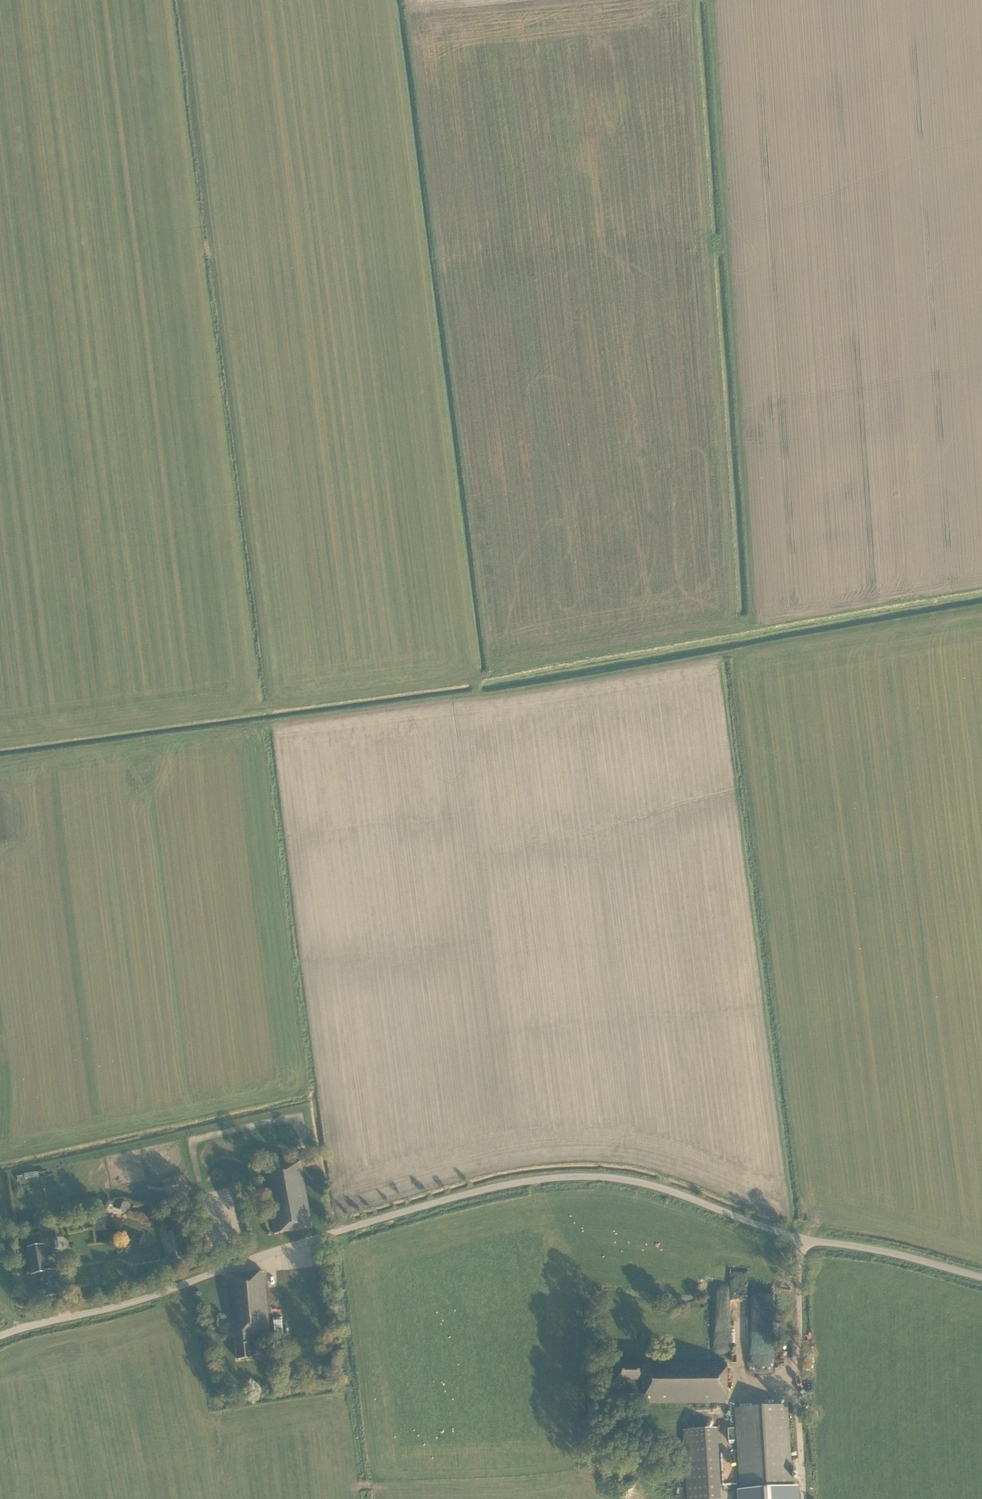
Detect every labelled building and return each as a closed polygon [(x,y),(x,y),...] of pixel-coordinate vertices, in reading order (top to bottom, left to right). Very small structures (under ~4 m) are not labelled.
[(311,1227),(299,1161),(262,1168),(273,1234),(311,1227)] [(100,1197),(75,1202),(77,1210),(102,1205),(100,1197)] [(117,1200),(114,1206),(126,1211),(129,1206),(117,1200)] [(109,1217),(106,1224),(119,1229),(122,1222),(109,1217)] [(190,1266),(182,1230),(160,1234),(168,1271),(190,1266)] [(46,1271),(42,1245),(25,1248),(30,1274),(38,1273),(40,1287),(32,1289),(34,1298),(44,1296),(55,1295),(54,1283),(56,1283),(54,1270),(46,1271)] [(331,1284),(329,1267),(320,1268),(322,1285),(331,1284)] [(261,1343),(261,1340),(269,1339),(263,1272),(224,1275),(229,1325),(234,1325),(237,1359),(253,1358),(253,1355),(262,1354),(261,1343)] [(726,1364),(647,1364),(647,1368),(644,1368),(644,1366),(615,1366),(615,1381),(624,1381),(624,1395),(640,1395),(640,1404),(726,1404),(726,1364)] [(797,1487),(792,1487),(787,1405),(734,1408),(739,1490),(734,1491),(735,1498),(798,1498),(797,1487)] [(708,1429),(684,1431),(689,1498),(714,1498),(708,1429)]
